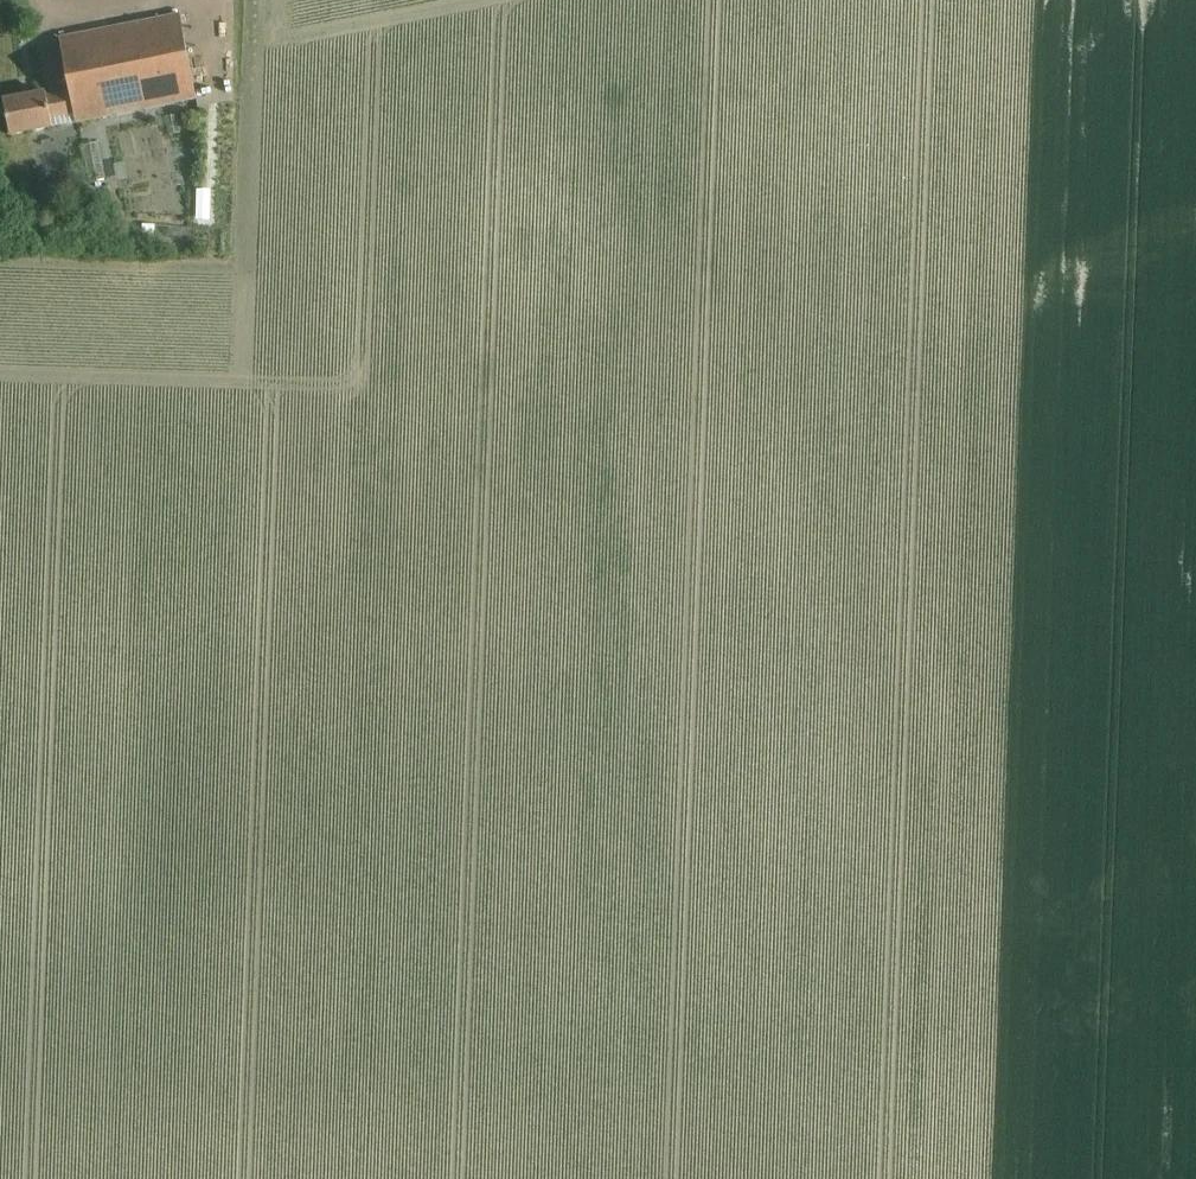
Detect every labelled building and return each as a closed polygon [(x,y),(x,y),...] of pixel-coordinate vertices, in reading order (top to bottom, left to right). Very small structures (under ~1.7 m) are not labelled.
[(75,114),(77,123),(196,98),(178,15),(58,39),(70,94),(46,99),(45,93),(3,100),(9,136),(51,130),(49,120),(75,114)] [(74,133),(85,190),(104,186),(93,129),(74,133)] [(219,203),(220,173),(203,172),(202,203),(219,203)]
